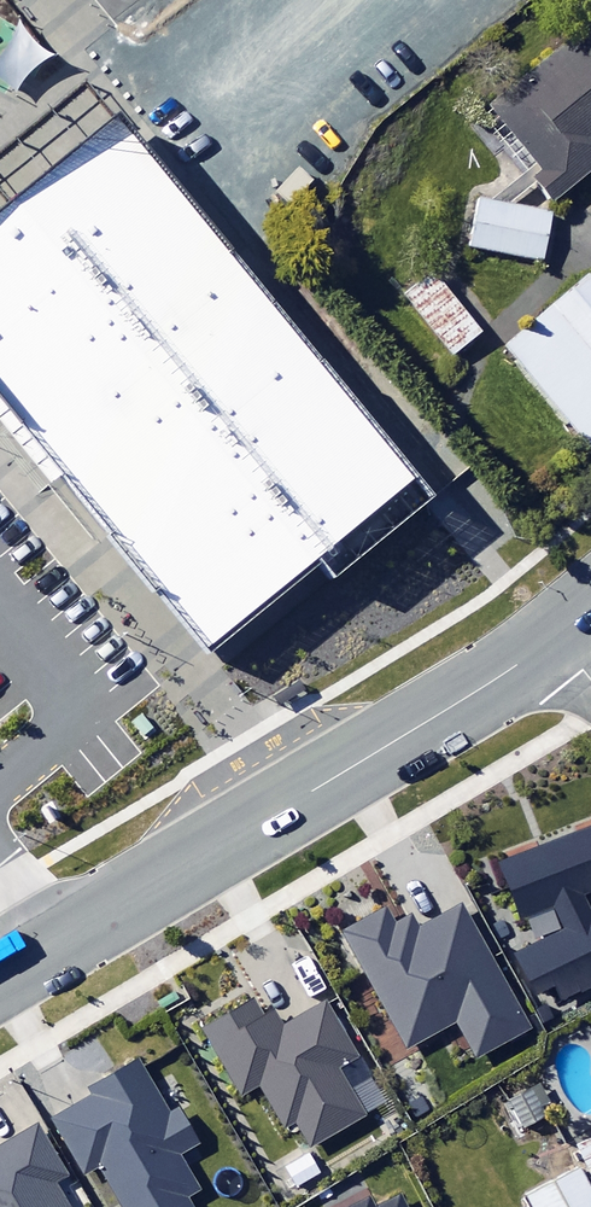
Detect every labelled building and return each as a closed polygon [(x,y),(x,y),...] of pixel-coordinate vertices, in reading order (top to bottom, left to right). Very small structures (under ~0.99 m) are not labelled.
[(491,105),(542,169),(533,177),(553,202),(590,172),(590,24),(491,105)] [(0,211),(0,393),(210,648),(420,476),(121,113),(0,211)] [(551,211),(480,197),(471,243),(542,257),(551,211)] [(480,335),(426,271),(399,294),(452,358),(480,335)] [(590,274),(508,342),(590,444),(590,275),(590,274)] [(534,998),(551,991),(555,1001),(590,986),(590,917),(587,919),(579,901),(590,896),(590,827),(498,868),(521,923),(556,908),(566,933),(516,955),(534,998)] [(455,1023),(476,1060),(526,1032),(457,909),(416,933),(409,920),(393,929),(383,911),(342,934),(407,1050),(455,1023)] [(322,1006),(282,1029),(272,1011),(258,1019),(249,1003),(204,1030),(243,1096),(254,1090),(280,1133),(297,1123),(311,1149),(362,1119),(333,1070),(353,1058),(322,1006)] [(133,1060),(84,1087),(92,1100),(54,1121),(85,1177),(101,1168),(123,1206),(187,1206),(183,1200),(195,1194),(177,1161),(196,1150),(175,1113),(165,1118),(133,1060)] [(550,1114),(535,1088),(508,1102),(522,1129),(550,1114)] [(35,1130),(0,1150),(0,1206),(63,1206),(52,1187),(63,1180),(35,1130)] [(574,1167),(520,1200),(524,1206),(590,1206),(590,1195),(574,1167)]
